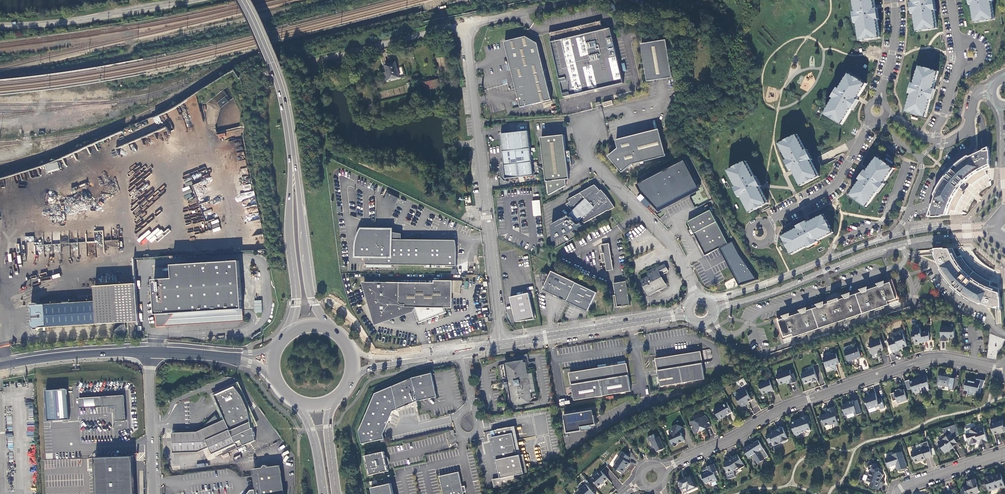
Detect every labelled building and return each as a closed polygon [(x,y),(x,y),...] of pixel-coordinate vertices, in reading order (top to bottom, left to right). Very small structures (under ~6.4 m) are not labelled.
[(856,12),(857,23),(860,39),(880,35),(878,21),(878,20),(877,14),(876,9),(874,0),(854,0),(856,12)] [(913,3),(915,14),(917,29),(937,26),(937,24),(935,11),(934,5),(933,0),(912,0),(913,3)] [(972,5),(974,20),(994,17),(992,2),(991,0),(971,0),(972,5)] [(656,8),(673,11),(674,6),(657,3),(656,8)] [(700,21),(674,6),(673,11),(697,26),(700,21)] [(623,84),(610,29),(603,31),(601,22),(549,35),(563,99),(623,84)] [(526,37),(505,42),(521,108),(552,100),(538,43),(526,37)] [(666,40),(641,44),(648,82),(673,77),(666,40)] [(397,62),(385,65),(389,81),(400,79),(397,62)] [(938,74),(939,71),(920,66),(919,66),(918,68),(938,74)] [(907,109),(926,115),(927,112),(931,100),(932,94),(934,89),(938,74),(918,68),(914,83),(911,94),(907,109)] [(865,86),(867,84),(850,74),(849,73),(848,75),(865,86)] [(865,86),(848,75),(840,89),(834,98),(826,112),(844,122),(845,120),(852,109),(855,104),(857,99),(865,86)] [(440,82),(427,84),(428,91),(441,89),(440,82)] [(220,93),(213,99),(221,107),(227,100),(220,93)] [(926,115),(907,109),(906,111),(926,117),(926,115)] [(844,122),(826,112),(825,114),(842,125),(844,122)] [(632,165),(666,156),(659,129),(616,140),(618,149),(616,150),(609,157),(622,173),(632,165)] [(528,131),(501,134),(503,163),(501,163),(500,171),(501,174),(502,178),(504,181),(506,182),(506,179),(533,175),(528,131)] [(798,134),(779,144),(781,146),(799,137),(798,134)] [(565,136),(542,139),(547,182),(548,182),(549,196),(567,187),(566,180),(570,180),(568,163),(571,162),(570,152),(567,152),(565,136)] [(799,137),(781,146),(788,160),(791,165),(793,170),(800,184),(818,174),(811,160),(806,150),(799,137)] [(991,160),(990,150),(989,150),(989,151),(984,151),(984,150),(973,155),(970,157),(969,156),(968,157),(962,161),(955,167),(948,173),(943,180),(938,188),(935,195),(934,196),(935,196),(931,211),(932,211),(932,217),(941,216),(950,215),(951,210),(955,211),(958,205),(960,200),(964,194),(962,194),(964,191),(959,187),(961,184),(964,182),(968,186),(971,184),(972,185),(977,181),(982,178),(987,175),(986,171),(990,169),(990,160),(991,160)] [(894,168),(877,156),(876,158),(893,170),(894,168)] [(893,170),(876,158),(875,160),(867,171),(864,176),(860,180),(851,193),(868,205),(877,192),(884,183),(893,170)] [(47,164),(50,173),(62,170),(60,161),(47,164)] [(748,163),(746,161),(728,171),(729,173),(748,163)] [(685,162),(637,182),(642,194),(639,195),(647,213),(698,192),(685,162)] [(748,163),(729,173),(737,187),(739,192),(742,197),(749,210),(767,201),(760,187),(757,182),(755,177),(748,163)] [(818,174),(800,184),(801,186),(820,176),(818,174)] [(595,186),(568,200),(571,203),(567,205),(573,212),(569,216),(577,225),(582,221),(585,224),(608,211),(609,212),(615,208),(611,202),(607,196),(601,190),(600,191),(595,186)] [(399,199),(388,193),(385,198),(386,198),(385,199),(385,202),(385,204),(392,208),(395,203),(396,204),(399,199)] [(851,193),(850,195),(866,206),(867,207),(868,205),(851,193)] [(533,216),(541,215),(539,200),(531,201),(533,216)] [(767,201),(749,210),(750,213),(768,203),(767,201)] [(729,244),(708,205),(706,206),(708,212),(689,222),(707,256),(729,244)] [(822,215),(831,234),(834,232),(824,214),(822,215)] [(798,228),(784,235),(794,253),(807,246),(817,241),(831,234),(822,215),(808,223),(803,225),(798,228)] [(365,265),(455,266),(457,258),(457,245),(456,241),(401,240),(392,240),(391,233),(391,230),(361,229),(359,233),(357,238),(356,243),(355,248),(355,257),(365,258),(365,265)] [(784,235),(782,236),(791,254),(794,253),(784,235)] [(118,240),(104,241),(105,253),(119,252),(118,240)] [(601,245),(602,254),(605,253),(606,262),(605,262),(606,271),(614,270),(610,244),(601,245)] [(957,258),(953,249),(944,249),(944,248),(934,249),(935,249),(935,255),(934,255),(941,269),(940,270),(940,271),(941,271),(945,277),(951,284),(957,290),(964,296),(972,301),(979,304),(980,304),(980,303),(995,308),(995,307),(1001,307),(1000,297),(1000,298),(999,289),(989,286),(991,282),(984,278),(979,275),(974,271),(969,267),(965,262),(961,256),(957,258)] [(749,276),(738,258),(705,271),(716,287),(749,276)] [(153,280),(156,327),(164,326),(238,322),(244,322),(243,315),(240,261),(172,265),(173,279),(153,280)] [(656,267),(646,272),(649,276),(641,280),(648,294),(664,285),(659,276),(668,271),(665,264),(659,267),(659,271),(658,271),(656,267)] [(597,293),(552,271),(550,276),(544,288),(543,291),(588,312),(597,293)] [(543,285),(544,288),(550,276),(547,274),(541,276),(543,285)] [(900,300),(893,279),(839,297),(839,299),(835,300),(829,302),(829,301),(776,319),(783,340),(794,336),(794,337),(800,335),(818,329),(837,323),(837,322),(835,317),(838,316),(839,321),(846,319),(846,320),(889,305),(889,304),(900,300)] [(452,308),(453,281),(434,281),(434,283),(388,282),(386,283),(364,283),(367,292),(368,299),(369,302),(371,307),(373,308),(374,309),(376,314),(377,316),(379,317),(382,319),(387,319),(394,314),(395,313),(399,316),(403,313),(407,308),(415,308),(444,308),(452,308)] [(630,305),(626,282),(614,284),(617,307),(630,305)] [(135,285),(108,287),(110,325),(137,323),(135,285)] [(96,288),(97,303),(98,326),(110,325),(108,287),(96,288)] [(534,317),(529,293),(511,297),(515,315),(518,315),(520,320),(534,317)] [(98,326),(97,303),(90,303),(90,296),(81,297),(81,303),(47,305),(46,303),(34,304),(33,305),(33,309),(34,310),(35,324),(33,325),(34,327),(35,329),(36,329),(37,331),(40,331),(41,329),(98,326)] [(420,322),(445,312),(444,308),(415,308),(420,322)] [(130,333),(136,331),(134,323),(128,325),(130,333)] [(955,337),(955,327),(946,327),(946,326),(941,326),(941,341),(947,341),(947,337),(955,337)] [(930,341),(929,331),(921,332),(921,329),(919,328),(916,328),(915,330),(916,331),(913,332),(912,333),(912,336),(914,337),(915,344),(917,345),(919,344),(920,343),(920,342),(923,341),(923,342),(930,341)] [(903,333),(894,335),(895,337),(888,339),(893,353),(900,350),(899,349),(907,346),(903,333)] [(985,357),(997,360),(1003,338),(991,335),(985,357)] [(874,342),(869,344),(871,349),(870,350),(871,354),(873,355),(876,354),(876,352),(884,350),(880,339),(874,341),(874,342)] [(862,358),(858,347),(853,349),(853,348),(849,349),(848,350),(845,351),(848,361),(851,360),(852,360),(856,359),(857,360),(862,358)] [(710,349),(702,350),(704,358),(711,357),(710,349)] [(834,370),(835,365),(840,363),(836,353),(823,358),(824,359),(824,360),(826,363),(829,367),(830,367),(832,368),(834,370)] [(661,387),(705,379),(701,355),(691,356),(688,354),(685,357),(672,359),(669,357),(667,360),(657,362),(661,387)] [(528,374),(526,363),(522,363),(522,362),(511,363),(506,364),(509,382),(511,382),(512,384),(512,387),(510,387),(513,406),(529,403),(529,401),(532,401),(530,390),(531,389),(529,374),(528,374)] [(630,392),(627,367),(619,368),(615,366),(613,369),(610,367),(606,370),(591,373),(587,371),(584,373),(581,372),(578,375),(571,376),(575,400),(630,392)] [(814,369),(802,374),(805,384),(810,382),(810,381),(812,381),(813,382),(818,381),(814,369)] [(791,374),(790,371),(777,375),(780,385),(786,382),(787,383),(789,382),(790,384),(796,382),(794,373),(791,374)] [(437,397),(432,374),(411,379),(375,394),(359,432),(362,444),(384,440),(383,435),(393,412),(417,401),(437,397)] [(929,387),(927,375),(921,377),(921,379),(918,380),(918,379),(909,382),(911,386),(912,387),(914,392),(921,390),(924,392),(930,390),(929,387)] [(951,377),(939,375),(937,385),(949,387),(949,390),(954,390),(956,378),(951,377)] [(974,381),(967,379),(964,390),(967,391),(967,395),(968,395),(971,395),(973,395),(974,393),(980,394),(981,389),(982,389),(985,381),(977,380),(976,383),(974,382),(974,381)] [(774,391),(770,380),(764,382),(764,383),(759,385),(763,394),(769,392),(770,392),(774,391)] [(198,432),(173,433),(173,453),(198,452),(210,448),(213,454),(236,444),(238,448),(256,441),(254,428),(259,425),(239,382),(237,383),(211,394),(216,406),(223,421),(222,421),(216,415),(198,432)] [(46,391),(48,421),(70,420),(68,389),(46,391)] [(752,400),(746,389),(741,392),(740,394),(736,397),(741,406),(743,407),(746,405),(746,403),(752,400)] [(891,394),(893,401),(897,400),(898,403),(908,400),(904,390),(901,391),(900,389),(896,391),(896,392),(891,394)] [(871,396),(865,398),(868,409),(875,406),(876,408),(880,406),(881,409),(885,408),(882,398),(878,399),(875,393),(871,394),(871,396)] [(124,395),(80,398),(78,398),(79,399),(79,408),(79,409),(80,409),(114,406),(114,408),(115,420),(115,422),(116,422),(116,421),(125,421),(126,421),(126,420),(124,395)] [(842,405),(846,415),(855,412),(856,415),(862,413),(857,400),(853,402),(853,400),(849,402),(849,403),(842,405)] [(721,406),(714,410),(719,420),(725,417),(725,416),(727,415),(728,415),(733,413),(727,402),(721,406)] [(838,415),(835,407),(828,409),(829,414),(827,415),(827,414),(820,416),(822,421),(823,422),(825,426),(830,424),(831,425),(838,423),(836,416),(838,415)] [(567,433),(582,431),(581,427),(591,426),(596,425),(594,410),(564,415),(567,433)] [(690,422),(694,434),(711,426),(707,418),(705,416),(702,419),(701,418),(700,418),(699,417),(697,418),(696,419),(695,420),(695,421),(695,422),(690,422)] [(811,423),(808,416),(801,418),(802,420),(798,421),(798,420),(791,422),(795,435),(796,436),(800,435),(800,433),(805,432),(805,433),(809,434),(811,431),(809,424),(811,423)] [(990,424),(994,434),(1004,431),(1004,432),(1004,422),(1003,423),(1002,420),(990,424)] [(681,433),(683,427),(677,425),(672,427),(671,429),(673,430),(671,434),(669,435),(671,441),(670,441),(672,446),(674,447),(677,445),(678,444),(685,440),(683,437),(681,436),(681,435),(682,434),(682,433),(681,433)] [(968,445),(978,442),(979,443),(979,445),(988,442),(983,426),(979,427),(976,426),(973,427),(970,432),(966,434),(968,439),(967,441),(968,445)] [(788,439),(783,427),(777,430),(777,431),(771,434),(766,436),(769,443),(773,442),(775,446),(781,443),(783,443),(788,441),(788,439)] [(517,456),(512,428),(494,432),(494,436),(492,436),(501,478),(493,480),(495,488),(503,486),(515,481),(515,476),(524,474),(521,456),(517,456)] [(944,440),(939,444),(945,453),(951,449),(950,448),(957,444),(951,434),(944,439),(944,440)] [(655,435),(648,438),(650,442),(651,442),(653,445),(654,444),(655,447),(658,452),(665,449),(660,437),(656,438),(655,435)] [(768,456),(758,440),(754,443),(755,444),(753,445),(752,444),(744,450),(748,457),(752,455),(757,463),(760,462),(763,461),(762,460),(768,456)] [(932,456),(929,447),(922,449),(922,448),(917,450),(917,451),(911,453),(915,462),(916,463),(919,462),(919,461),(921,460),(922,461),(926,459),(932,456)] [(384,452),(365,457),(370,476),(389,472),(384,452)] [(630,458),(623,452),(620,457),(613,468),(617,470),(619,471),(622,473),(624,473),(625,470),(625,469),(627,467),(630,463),(627,462),(630,458)] [(902,452),(893,455),(894,457),(886,459),(888,467),(896,464),(898,471),(907,468),(902,452)] [(730,461),(724,463),(727,472),(733,471),(734,471),(739,468),(741,468),(745,466),(738,455),(732,458),(733,460),(731,461),(730,461)] [(95,458),(97,493),(135,493),(134,456),(95,458)] [(881,482),(880,482),(883,475),(881,472),(880,472),(880,470),(880,469),(878,468),(876,463),(868,467),(871,472),(868,476),(869,476),(867,481),(871,483),(869,486),(879,490),(881,482)] [(719,475),(714,464),(707,467),(708,469),(703,471),(704,473),(700,475),(702,480),(704,479),(706,484),(711,482),(712,483),(718,481),(716,476),(719,475)] [(279,467),(268,468),(268,466),(267,465),(266,465),(265,465),(264,465),(263,465),(263,466),(263,467),(253,468),(254,475),(253,475),(253,477),(255,489),(250,490),(247,493),(282,493),(279,467)] [(601,471),(592,479),(598,487),(608,479),(601,471)] [(444,493),(464,493),(464,492),(466,492),(465,488),(463,488),(460,472),(440,477),(444,493)] [(985,477),(989,490),(994,488),(994,490),(1000,488),(1004,486),(1001,474),(992,477),(991,475),(985,477)] [(697,487),(692,475),(678,481),(682,490),(687,488),(688,491),(697,487)] [(970,485),(967,486),(964,487),(961,492),(962,493),(972,493),(974,493),(976,493),(978,493),(979,491),(975,479),(968,481),(970,485)] [(373,488),(374,493),(395,493),(393,484),(373,488)] [(586,484),(578,491),(578,493),(577,493),(595,493),(586,484)]
